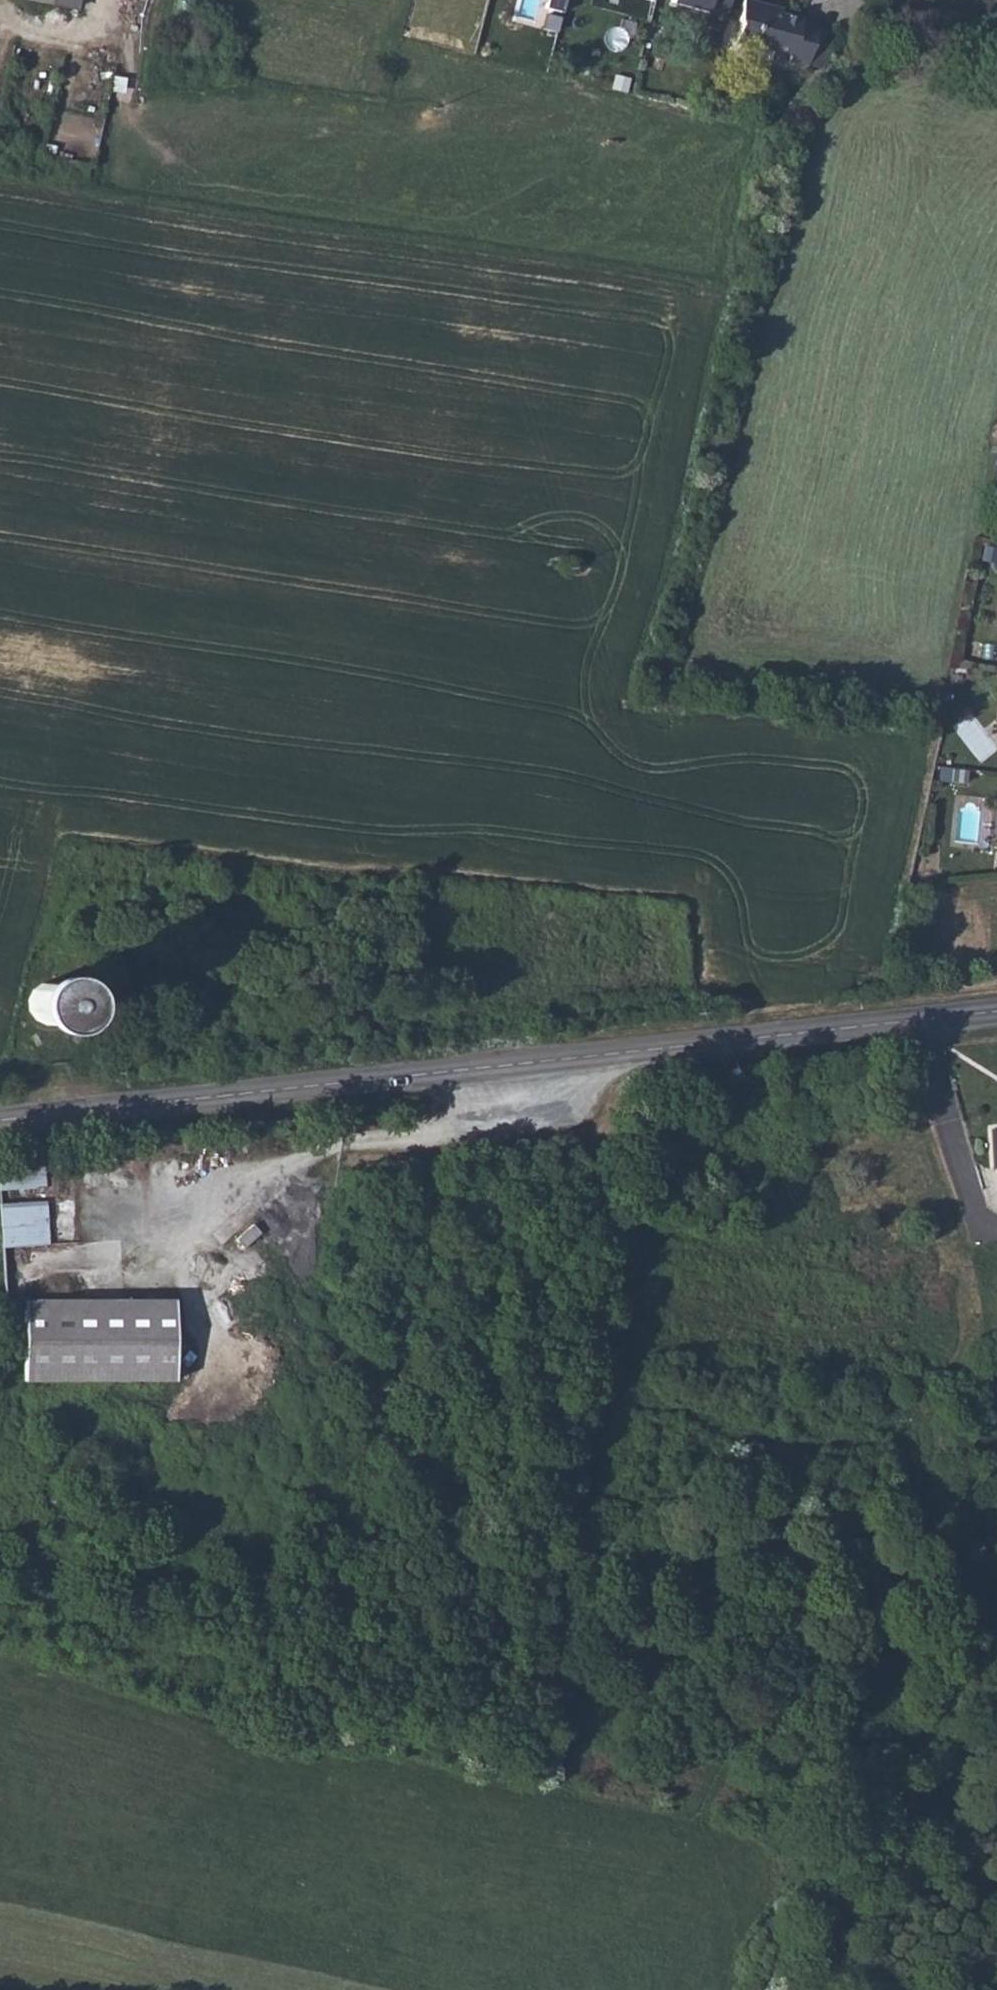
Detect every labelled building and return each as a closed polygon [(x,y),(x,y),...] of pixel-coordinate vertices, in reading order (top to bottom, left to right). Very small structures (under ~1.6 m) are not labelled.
[(77,11),(80,0),(38,0),(77,11)] [(545,8),(566,13),(569,0),(547,0),(545,8)] [(724,15),(728,0),(668,0),(724,15)] [(798,59),(798,58),(807,22),(807,19),(806,19),(752,7),(752,2),(745,0),(732,0),(728,16),(734,17),(731,38),(778,49),(777,56),(798,59)] [(822,25),(807,22),(798,58),(813,62),(822,25)] [(24,972),(41,976),(44,963),(27,960),(24,972)] [(65,1013),(68,1003),(68,1002),(62,987),(48,979),(30,982),(23,989),(19,999),(25,1018),(39,1027),(50,1026),(59,1022),(65,1013)] [(996,1182),(996,1138),(982,1141),(991,1183),(996,1182)] [(0,1179),(0,1262),(7,1263),(24,1185),(0,1179)] [(127,1381),(120,1301),(115,1300),(0,1308),(0,1393),(127,1381)]
